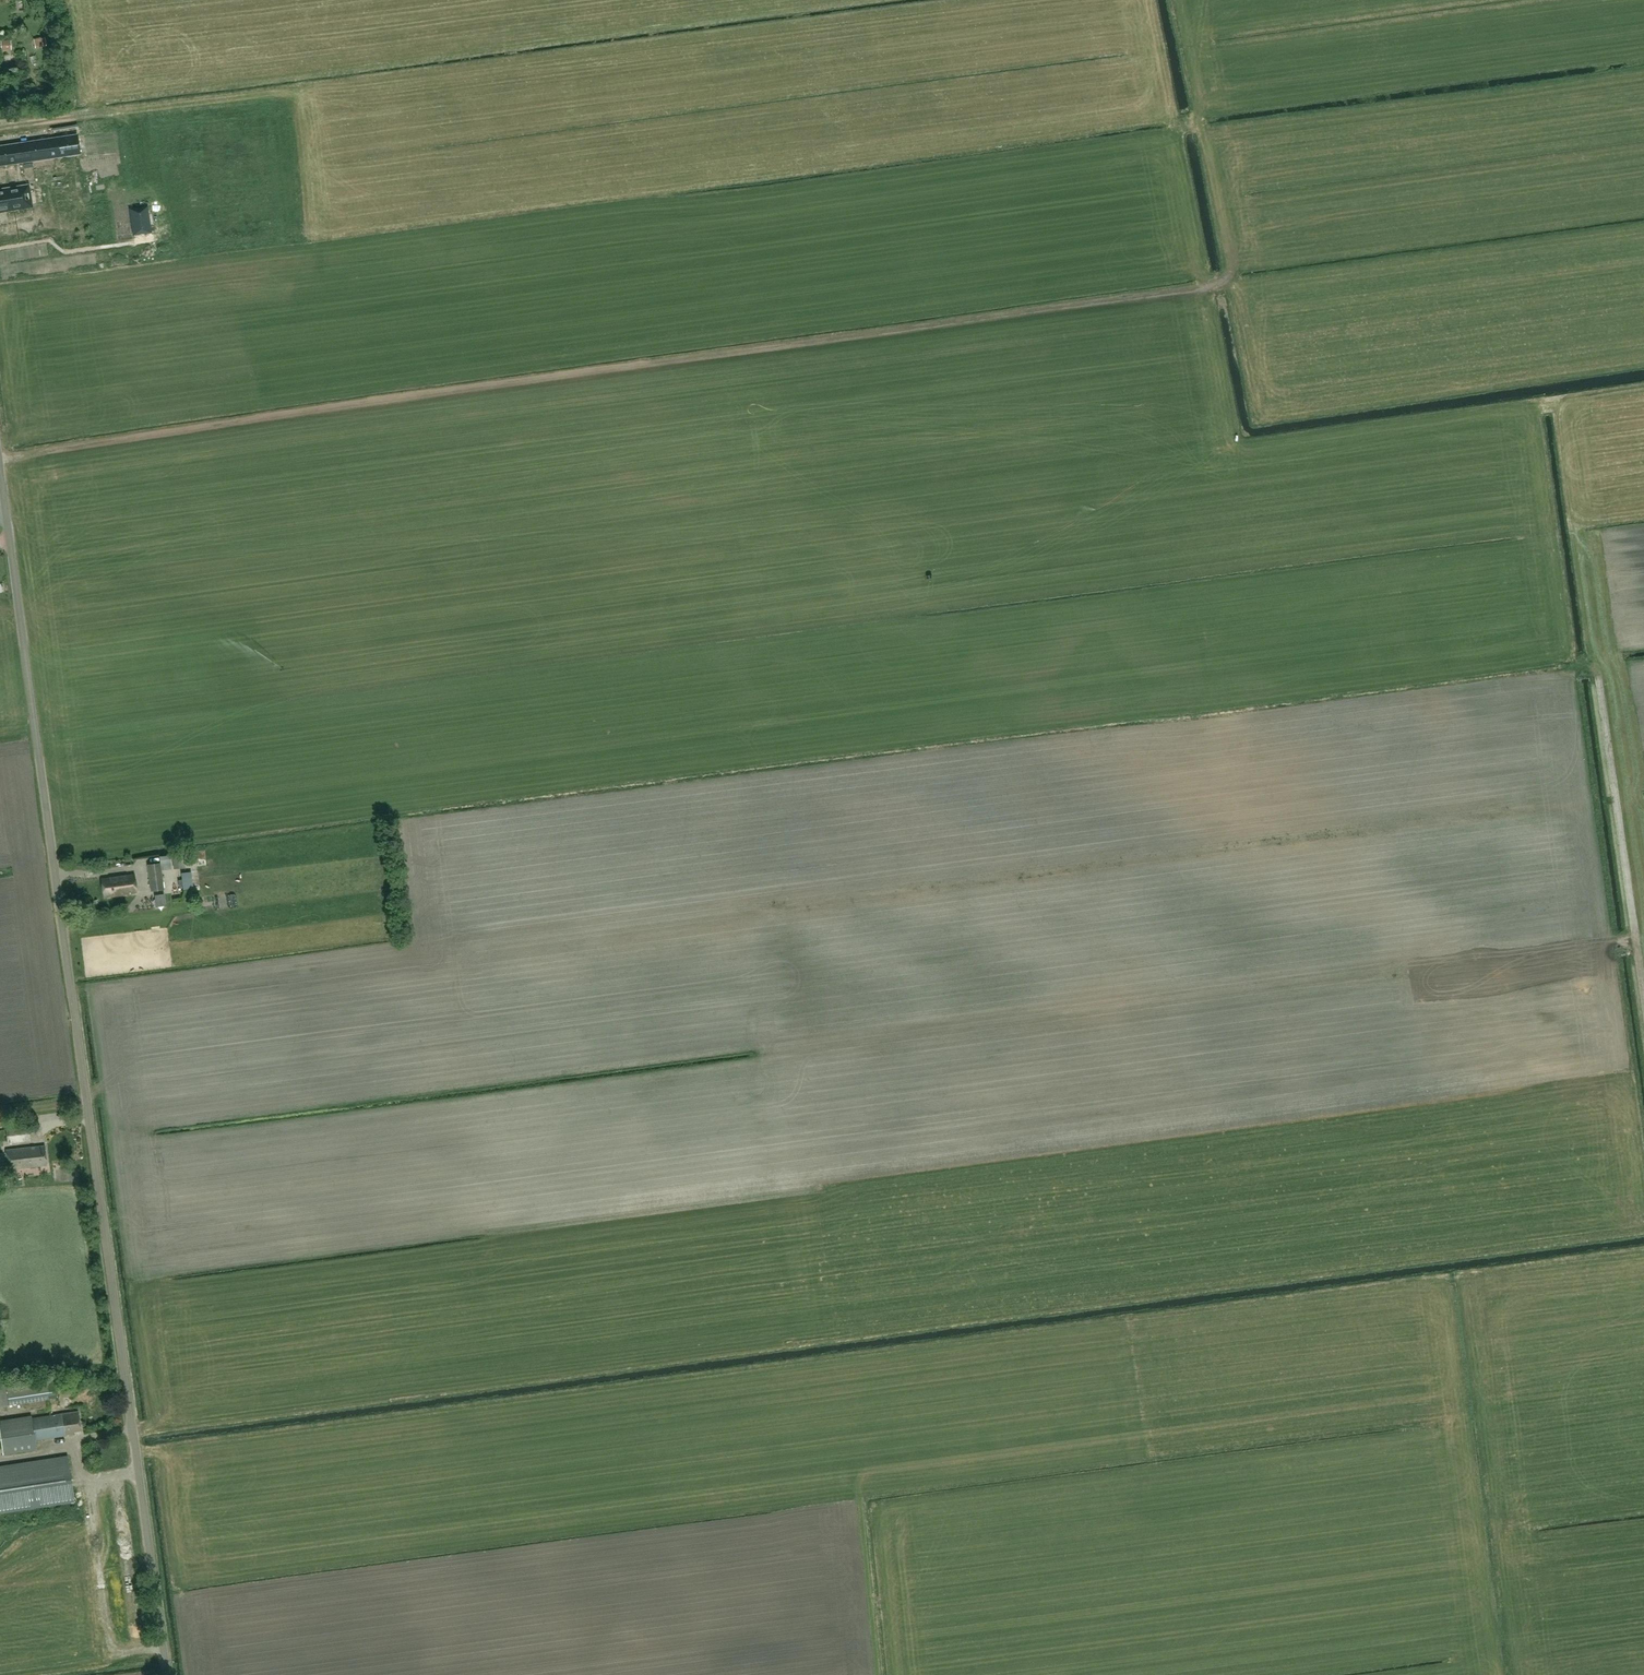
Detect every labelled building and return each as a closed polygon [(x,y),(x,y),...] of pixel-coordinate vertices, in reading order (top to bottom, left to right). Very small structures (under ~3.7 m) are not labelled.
[(13,43),(3,45),(5,52),(15,50),(13,43)] [(78,135),(0,147),(0,165),(80,153),(78,135)] [(20,186),(0,190),(0,212),(7,211),(24,208),(20,186)] [(148,205),(129,208),(133,236),(152,233),(148,205)] [(69,215),(76,215),(76,207),(68,208),(69,215)] [(184,867),(183,852),(173,853),(174,868),(184,867)] [(161,863),(148,864),(151,892),(164,890),(161,863)] [(105,896),(137,892),(135,874),(102,878),(105,896)] [(29,1124),(6,1126),(8,1142),(31,1139),(29,1124)] [(45,1145),(6,1149),(9,1169),(47,1164),(45,1145)] [(55,1375),(6,1382),(9,1404),(58,1396),(55,1375)] [(0,1420),(0,1429),(4,1453),(36,1448),(35,1439),(73,1433),(73,1430),(81,1429),(78,1410),(32,1418),(31,1415),(0,1420)] [(0,1465),(0,1512),(74,1500),(73,1490),(67,1454),(0,1465)] [(111,1608),(101,1608),(101,1626),(111,1626),(111,1608)]
